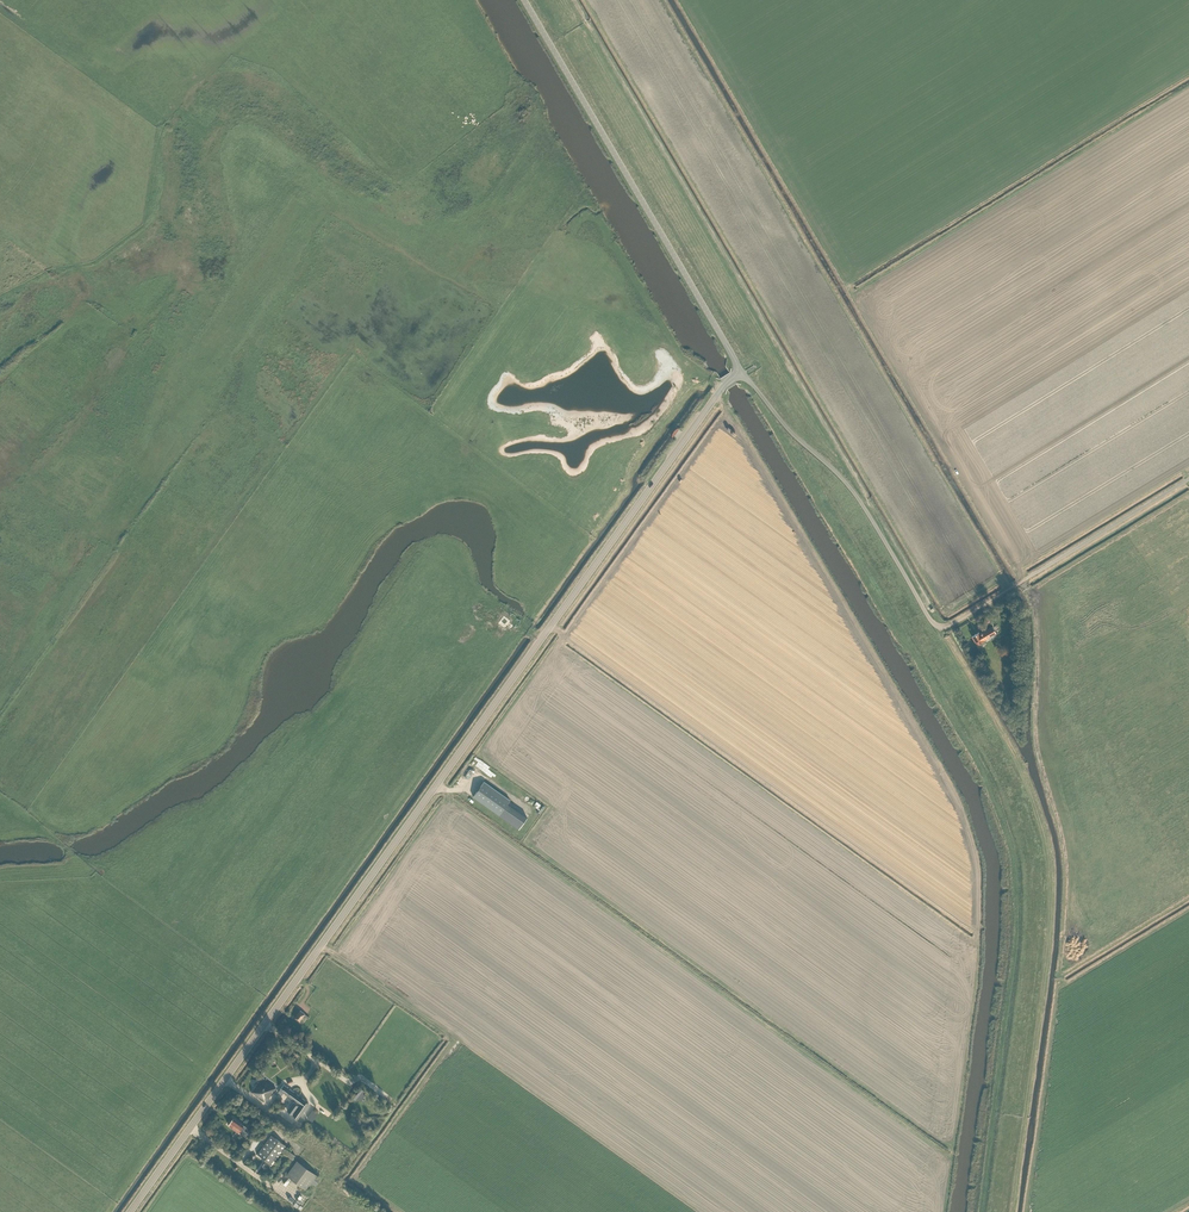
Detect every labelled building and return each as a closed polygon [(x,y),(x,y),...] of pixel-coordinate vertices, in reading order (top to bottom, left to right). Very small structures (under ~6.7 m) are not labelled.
[(979,632),(972,636),(977,644),(984,640),(996,633),(992,626),(980,634),(979,632)] [(484,781),(473,796),(519,829),(527,817),(508,803),(510,800),(484,781)] [(300,1010),(294,1017),(301,1023),(306,1016),(308,1018),(309,1016),(300,1010)] [(261,1077),(251,1092),(264,1101),(267,1097),(268,1098),(276,1088),(264,1079),(264,1078),(263,1077),(262,1078),(261,1077)] [(284,1085),(280,1090),(300,1105),(299,1106),(294,1102),(287,1111),(289,1112),(298,1119),(309,1103),(284,1085)] [(361,1088),(354,1097),(357,1100),(359,1098),(364,1102),(365,1099),(363,1097),(365,1094),(363,1092),(365,1090),(361,1088)] [(233,1117),(228,1124),(241,1133),(246,1136),(248,1133),(243,1129),(245,1126),(233,1117)] [(271,1135),(257,1154),(272,1164),(286,1145),(271,1135)] [(285,1147),(282,1151),(293,1159),(295,1155),(285,1147)] [(321,1178),(316,1175),(317,1175),(297,1160),(286,1175),(306,1189),(312,1182),(316,1185),(321,1178)]
